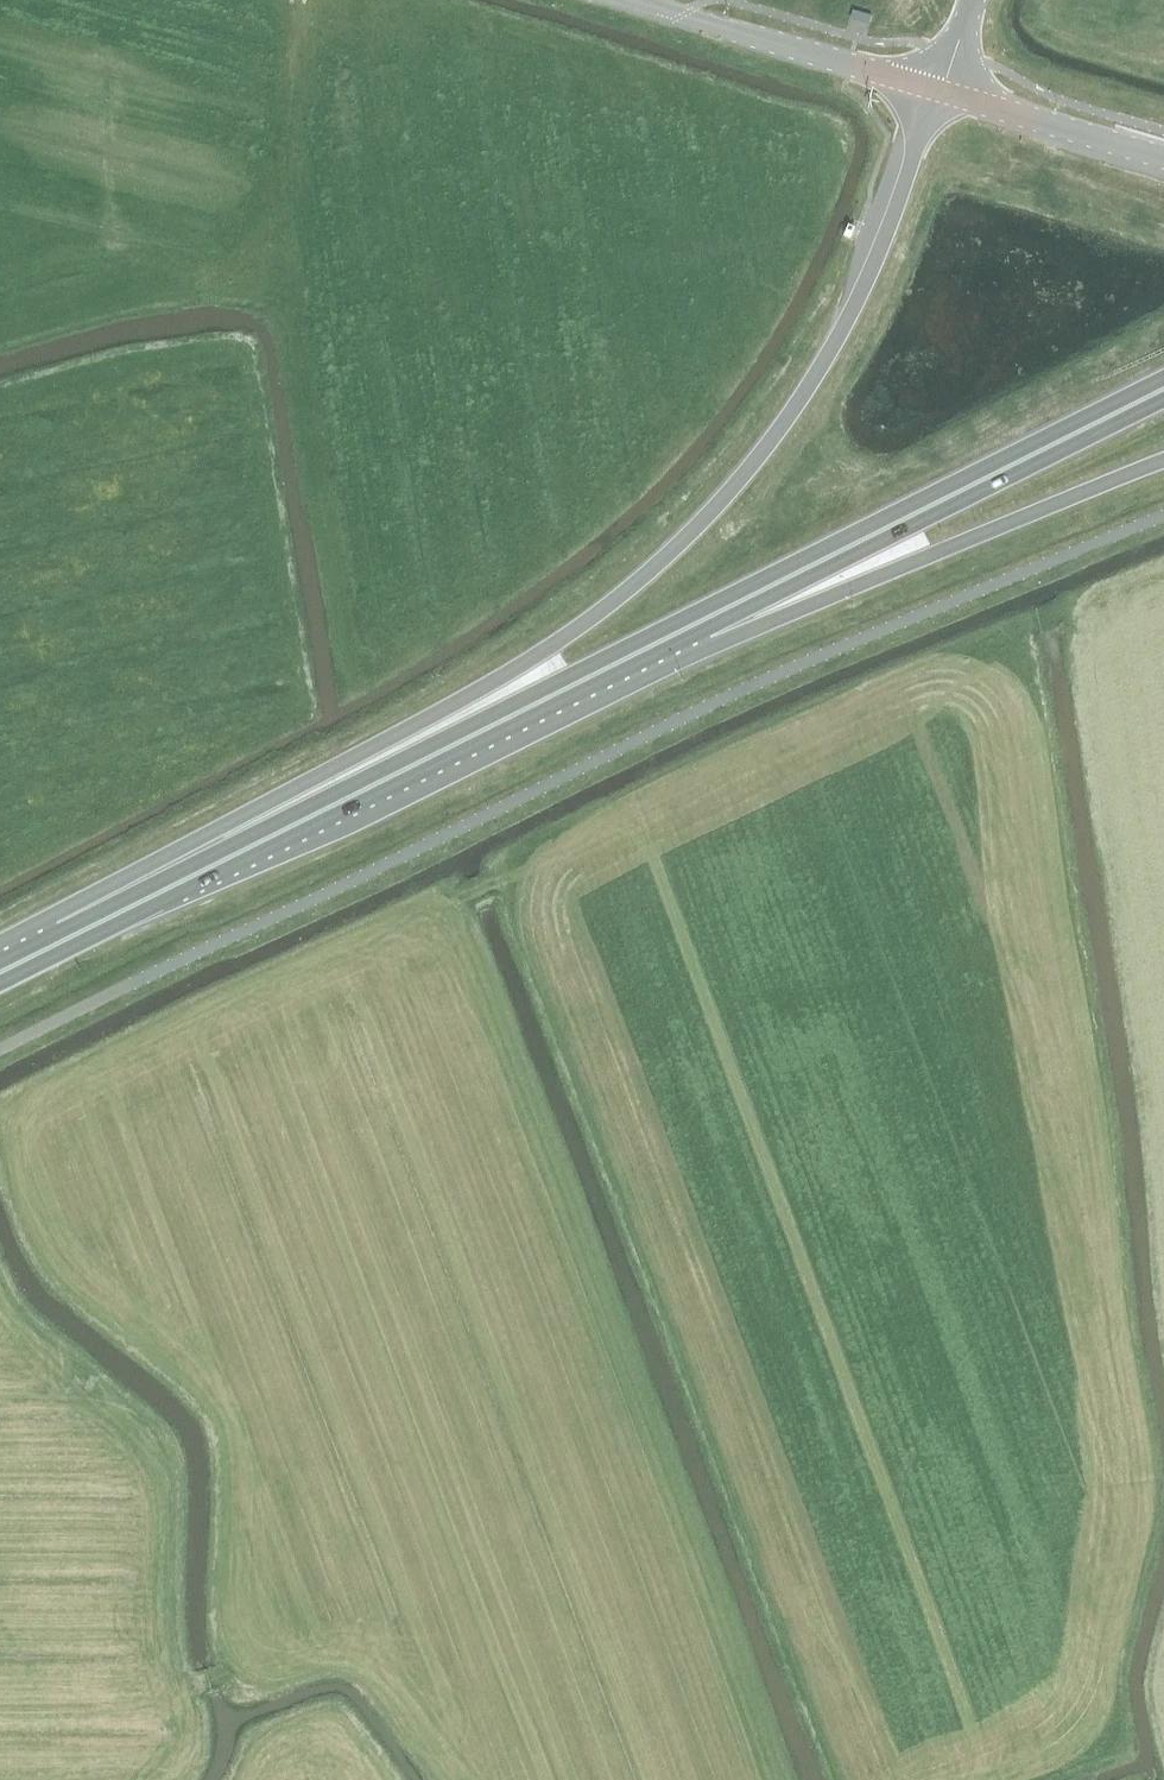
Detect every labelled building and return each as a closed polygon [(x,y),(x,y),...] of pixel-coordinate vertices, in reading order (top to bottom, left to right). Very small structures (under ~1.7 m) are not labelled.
[(844,236),(850,239),(855,227),(849,225),(844,236)]
